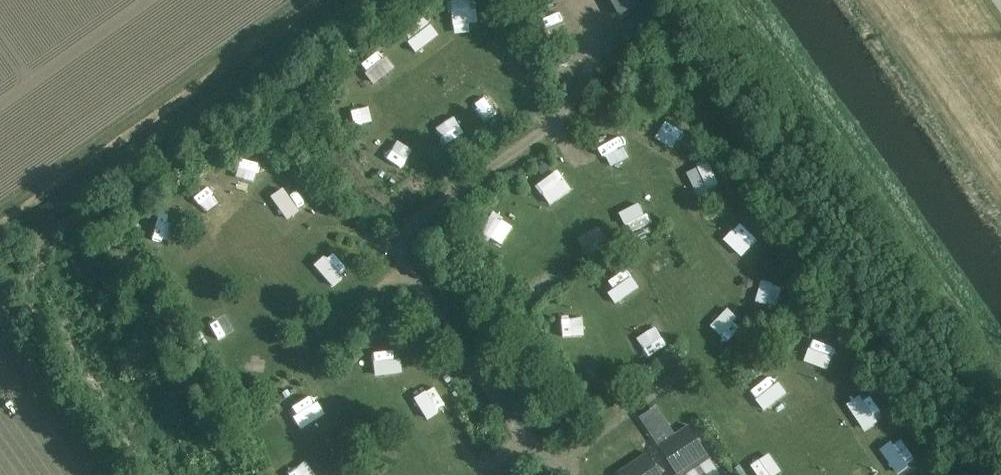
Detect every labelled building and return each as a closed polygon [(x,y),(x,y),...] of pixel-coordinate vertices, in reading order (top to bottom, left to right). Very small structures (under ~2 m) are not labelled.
[(441,6),(465,15),(471,0),(444,0),(441,6)] [(614,8),(628,0),(609,0),(614,8)] [(415,15),(396,29),(411,48),(430,34),(415,15)] [(350,65),(366,84),(387,66),(371,47),(350,65)] [(475,118),(493,107),(483,90),(465,100),(475,118)] [(663,135),(673,120),(659,110),(649,126),(663,135)] [(449,114),(430,124),(441,143),(459,133),(449,114)] [(610,163),(623,149),(605,132),(592,146),(610,163)] [(241,153),(237,173),(259,178),(264,158),(241,153)] [(545,162),(537,169),(542,174),(550,168),(545,162)] [(720,165),(714,169),(718,175),(724,172),(720,165)] [(530,187),(546,203),(562,187),(546,171),(530,187)] [(309,175),(302,181),(309,187),(315,182),(309,175)] [(187,195),(198,215),(218,204),(207,185),(187,195)] [(292,190),(270,197),(278,221),(300,213),(292,190)] [(622,232),(645,224),(636,201),(614,209),(622,232)] [(487,214),(474,232),(493,246),(506,227),(487,214)] [(135,220),(129,223),(133,230),(138,226),(135,220)] [(169,222),(147,225),(150,248),(172,245),(169,222)] [(738,252),(753,238),(738,223),(724,237),(738,252)] [(597,229),(574,238),(581,257),(604,249),(597,229)] [(649,237),(644,241),(648,247),(654,242),(649,237)] [(316,243),(305,252),(318,269),(329,260),(316,243)] [(612,261),(607,266),(612,271),(617,267),(612,261)] [(614,297),(633,285),(620,267),(602,279),(614,297)] [(719,342),(739,328),(727,311),(707,324),(719,342)] [(550,336),(571,341),(574,324),(553,320),(550,336)] [(826,325),(824,333),(831,335),(833,327),(826,325)] [(383,326),(377,329),(381,336),(387,333),(383,326)] [(356,359),(366,376),(387,363),(377,346),(356,359)] [(665,357),(658,360),(661,367),(669,363),(665,357)] [(755,368),(750,372),(754,378),(760,374),(755,368)] [(448,373),(442,376),(446,383),(451,380),(448,373)] [(409,397),(420,413),(434,403),(423,387),(409,397)] [(286,388),(280,392),(283,398),(289,395),(286,388)] [(284,405),(291,426),(318,417),(312,396),(284,405)] [(641,419),(652,434),(665,426),(654,410),(641,419)] [(471,415),(465,418),(469,425),(475,421),(471,415)] [(685,425),(653,436),(659,452),(690,440),(685,425)] [(669,474),(696,474),(699,473),(692,462),(701,457),(688,438),(657,458),(669,474)] [(898,440),(882,448),(893,469),(908,462),(898,440)] [(619,474),(662,474),(648,453),(618,473),(619,474)]
